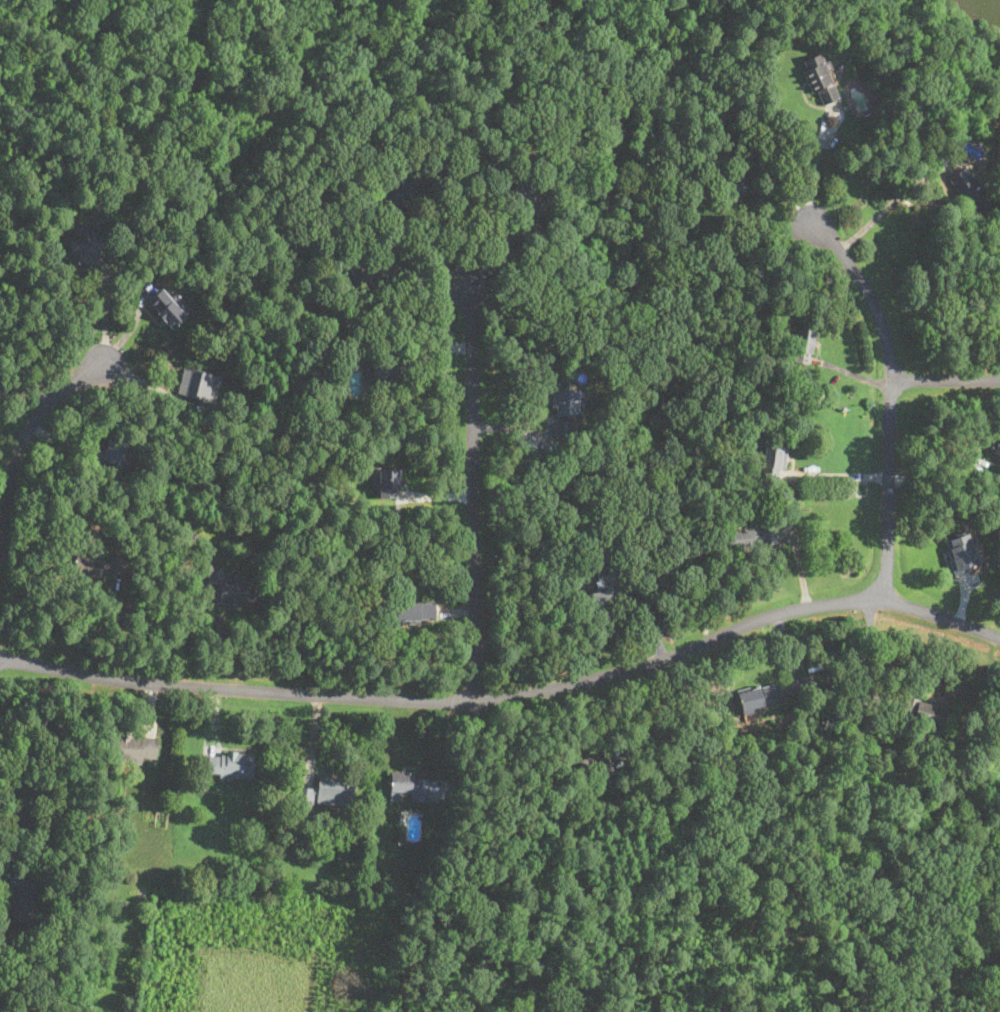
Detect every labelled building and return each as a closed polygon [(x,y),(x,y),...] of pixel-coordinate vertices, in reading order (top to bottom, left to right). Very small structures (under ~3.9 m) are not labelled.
[(800,61),(819,106),(842,97),(823,51),(800,61)] [(987,196),(967,166),(949,177),(963,199),(969,195),(977,208),(987,202),(984,198),(987,196)] [(188,312),(163,286),(146,303),(172,329),(188,312)] [(811,356),(816,330),(798,326),(793,352),(811,356)] [(209,392),(217,394),(221,374),(183,366),(177,394),(207,401),(209,392)] [(578,388),(553,388),(553,415),(578,415),(578,388)] [(556,420),(556,437),(572,437),(572,420),(556,420)] [(97,460),(119,468),(128,443),(106,435),(97,460)] [(999,459),(999,436),(990,453),(999,459)] [(761,476),(783,479),(787,445),(765,442),(761,476)] [(401,467),(372,467),(372,487),(380,487),(380,497),(401,497),(401,467)] [(729,527),(729,548),(778,548),(778,527),(729,527)] [(956,574),(980,564),(966,531),(942,541),(956,574)] [(627,586),(583,589),(584,611),(628,607),(627,586)] [(435,601),(396,601),(396,621),(435,621),(435,601)] [(738,692),(744,712),(783,701),(778,681),(738,692)] [(901,718),(940,726),(945,703),(905,695),(901,718)] [(158,735),(112,733),(111,760),(157,761),(158,735)] [(254,752),(208,751),(208,776),(254,776),(254,752)] [(409,802),(428,802),(429,776),(391,774),(390,800),(401,800),(401,793),(409,794),(409,802)] [(357,779),(320,775),(317,801),(354,805),(357,779)] [(300,805),(314,803),(312,786),(298,788),(300,805)]
